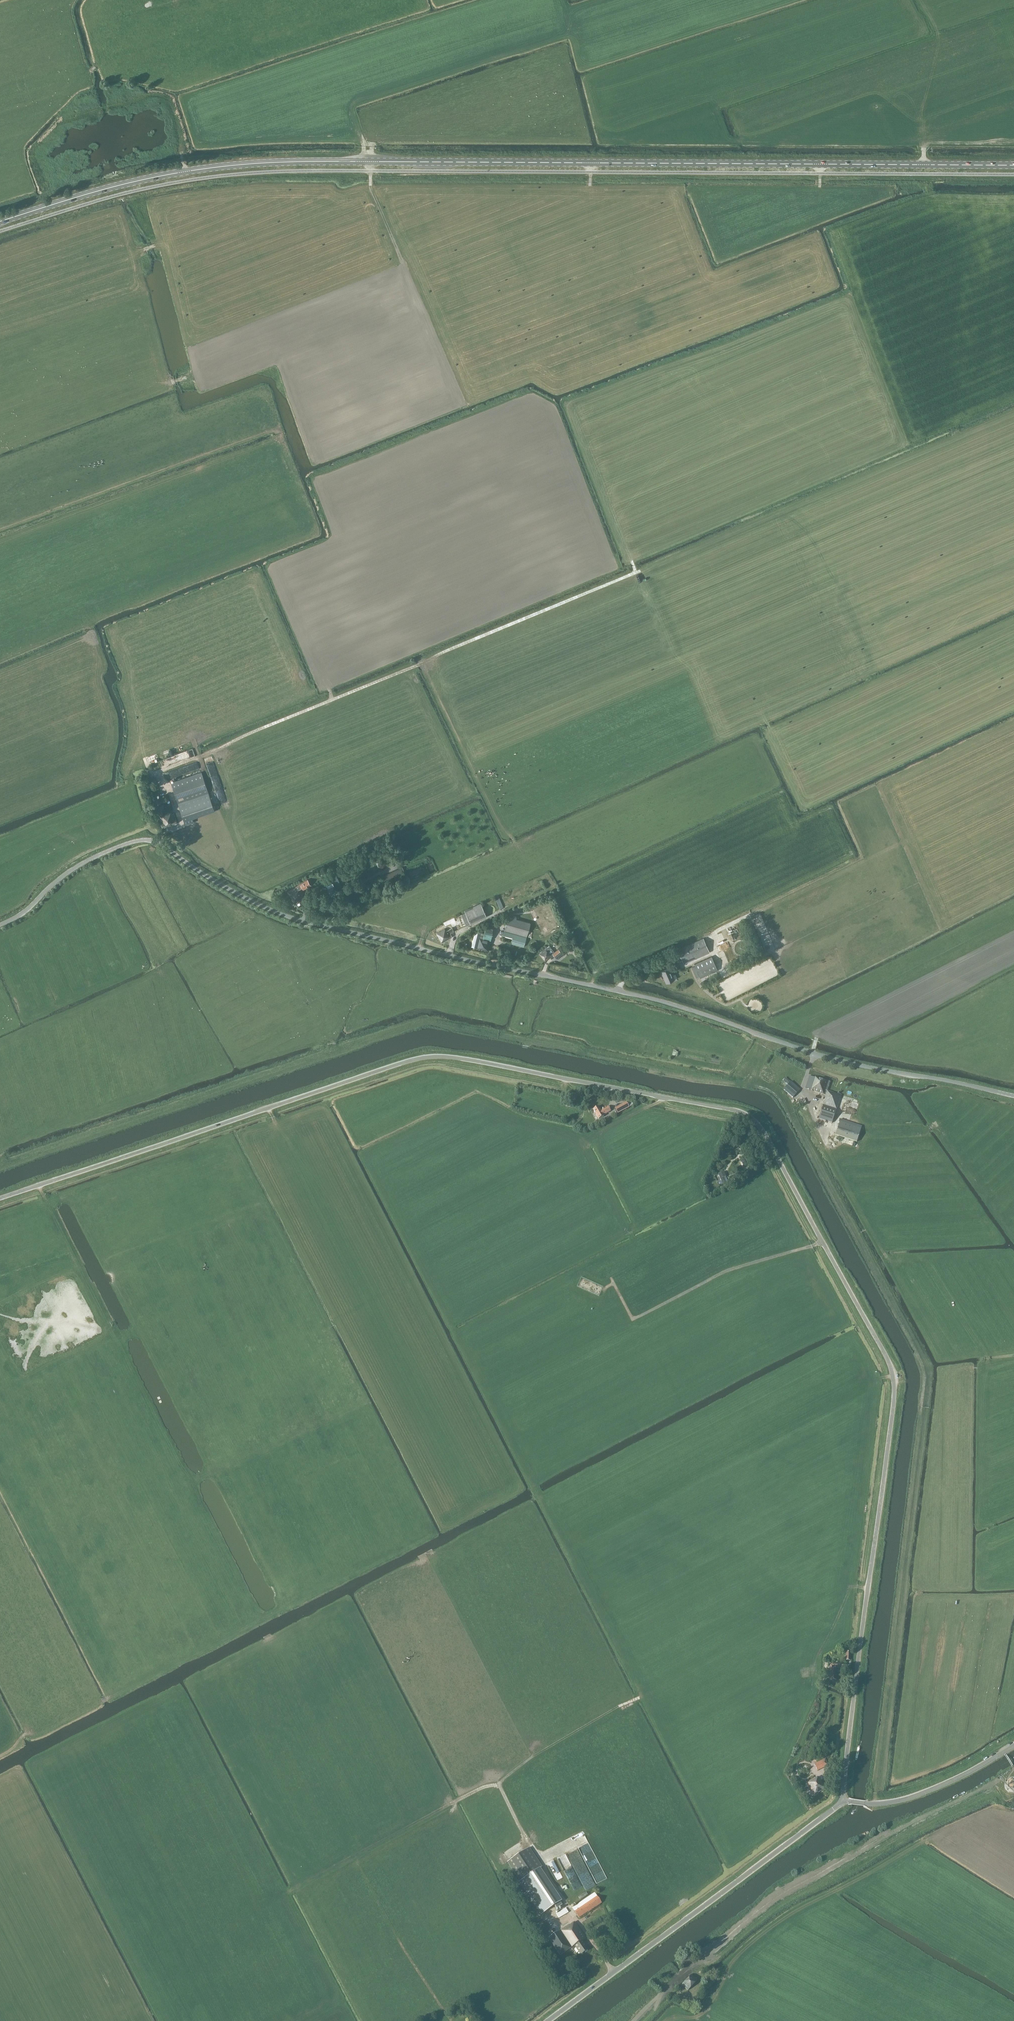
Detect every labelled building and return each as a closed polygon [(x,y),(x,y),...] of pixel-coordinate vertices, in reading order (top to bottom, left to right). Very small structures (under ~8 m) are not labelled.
[(162,765),(174,761),(172,754),(160,758),(162,765)] [(202,772),(171,782),(178,803),(184,820),(215,810),(202,772)] [(219,796),(227,794),(223,781),(216,783),(219,796)] [(177,823),(174,813),(173,813),(172,810),(167,812),(164,804),(156,807),(163,827),(177,823)] [(398,871),(396,867),(385,871),(386,876),(398,871)] [(336,873),(324,879),(331,893),(337,890),(332,879),(337,876),(336,873)] [(337,888),(341,886),(337,877),(332,879),(337,888)] [(311,885),(307,879),(287,891),(295,904),(297,903),(299,902),(299,900),(305,897),(303,893),(304,892),(303,890),(311,885)] [(498,895),(495,896),(500,908),(503,907),(498,895)] [(340,904),(337,906),(339,911),(338,911),(339,912),(351,907),(349,902),(345,903),(343,899),(339,901),(340,904)] [(320,901),(318,910),(320,911),(321,909),(331,911),(332,904),(320,901)] [(466,925),(487,916),(481,903),(464,911),(465,913),(461,915),(466,925)] [(532,910),(530,911),(533,918),(544,917),(548,915),(547,913),(551,913),(549,909),(548,905),(544,905),(545,907),(543,908),(540,908),(540,909),(536,909),(536,910),(532,910)] [(503,936),(512,938),(511,943),(524,947),(525,942),(526,937),(529,929),(531,923),(516,919),(517,916),(513,915),(512,918),(508,916),(506,922),(504,931),(503,936)] [(444,927),(435,931),(439,937),(438,938),(439,941),(441,941),(442,943),(451,938),(449,935),(451,933),(459,929),(454,918),(444,923),(443,923),(445,927),(444,927)] [(542,936),(549,933),(544,922),(537,925),(542,936)] [(496,924),(492,923),(488,924),(488,926),(486,926),(485,930),(484,933),(480,932),(478,931),(475,931),(471,946),(474,947),(478,947),(478,948),(488,950),(491,940),(492,934),(494,928),(495,928),(496,924)] [(703,938),(677,949),(684,964),(710,952),(703,938)] [(574,942),(569,947),(572,951),(578,946),(574,942)] [(551,955),(553,954),(554,952),(550,946),(545,949),(539,953),(545,960),(551,955)] [(712,956),(694,964),(700,978),(718,970),(712,956)] [(675,979),(677,978),(675,974),(673,975),(670,968),(661,971),(667,983),(675,979)] [(774,1060),(772,1064),(779,1068),(781,1063),(774,1060)] [(763,1070),(760,1075),(763,1077),(769,1080),(770,1077),(768,1076),(769,1073),(763,1070)] [(823,1105),(819,1119),(832,1123),(841,1095),(825,1090),(827,1086),(828,1087),(830,1082),(828,1082),(828,1081),(819,1078),(818,1079),(809,1076),(805,1088),(815,1091),(814,1092),(825,1095),(824,1101),(823,1105)] [(786,1078),(783,1081),(788,1085),(784,1090),(793,1098),(800,1090),(791,1082),(786,1078)] [(631,1101),(627,1103),(626,1102),(623,1104),(614,1109),(617,1114),(633,1105),(631,1101)] [(598,1106),(593,1109),(599,1120),(604,1116),(604,1115),(611,1111),(608,1106),(601,1111),(598,1106)] [(841,1119),(840,1122),(835,1135),(857,1142),(862,1126),(841,1119)] [(830,1669),(830,1672),(830,1680),(836,1680),(836,1668),(843,1668),(843,1664),(835,1664),(832,1664),(832,1666),(830,1665),(830,1669)] [(825,1759),(814,1765),(817,1771),(828,1765),(825,1759)] [(818,1776),(807,1782),(815,1795),(825,1788),(818,1776)] [(1013,1791),(1013,1781),(1009,1780),(1008,1782),(1005,1783),(1005,1788),(1008,1792),(1012,1792),(1013,1791)] [(542,1867),(537,1860),(529,1848),(508,1862),(521,1881),(538,1869),(542,1867)] [(567,1876),(573,1873),(564,1855),(558,1858),(567,1876)] [(548,1866),(556,1880),(562,1876),(554,1863),(548,1866)] [(562,1905),(538,1869),(521,1881),(542,1914),(555,1905),(557,1909),(562,1905)] [(560,1892),(577,1885),(575,1879),(558,1886),(560,1892)] [(588,1912),(602,1903),(595,1893),(572,1908),(579,1918),(588,1912)] [(568,1912),(566,1908),(556,1914),(559,1918),(568,1912)] [(576,1948),(580,1955),(588,1949),(582,1940),(585,1938),(574,1922),(570,1925),(569,1924),(559,1931),(571,1948),(572,1950),(576,1948)] [(560,1955),(571,1948),(559,1931),(554,1934),(549,1938),(560,1955)] [(692,1974),(682,1985),(688,1991),(698,1980),(692,1974)]
